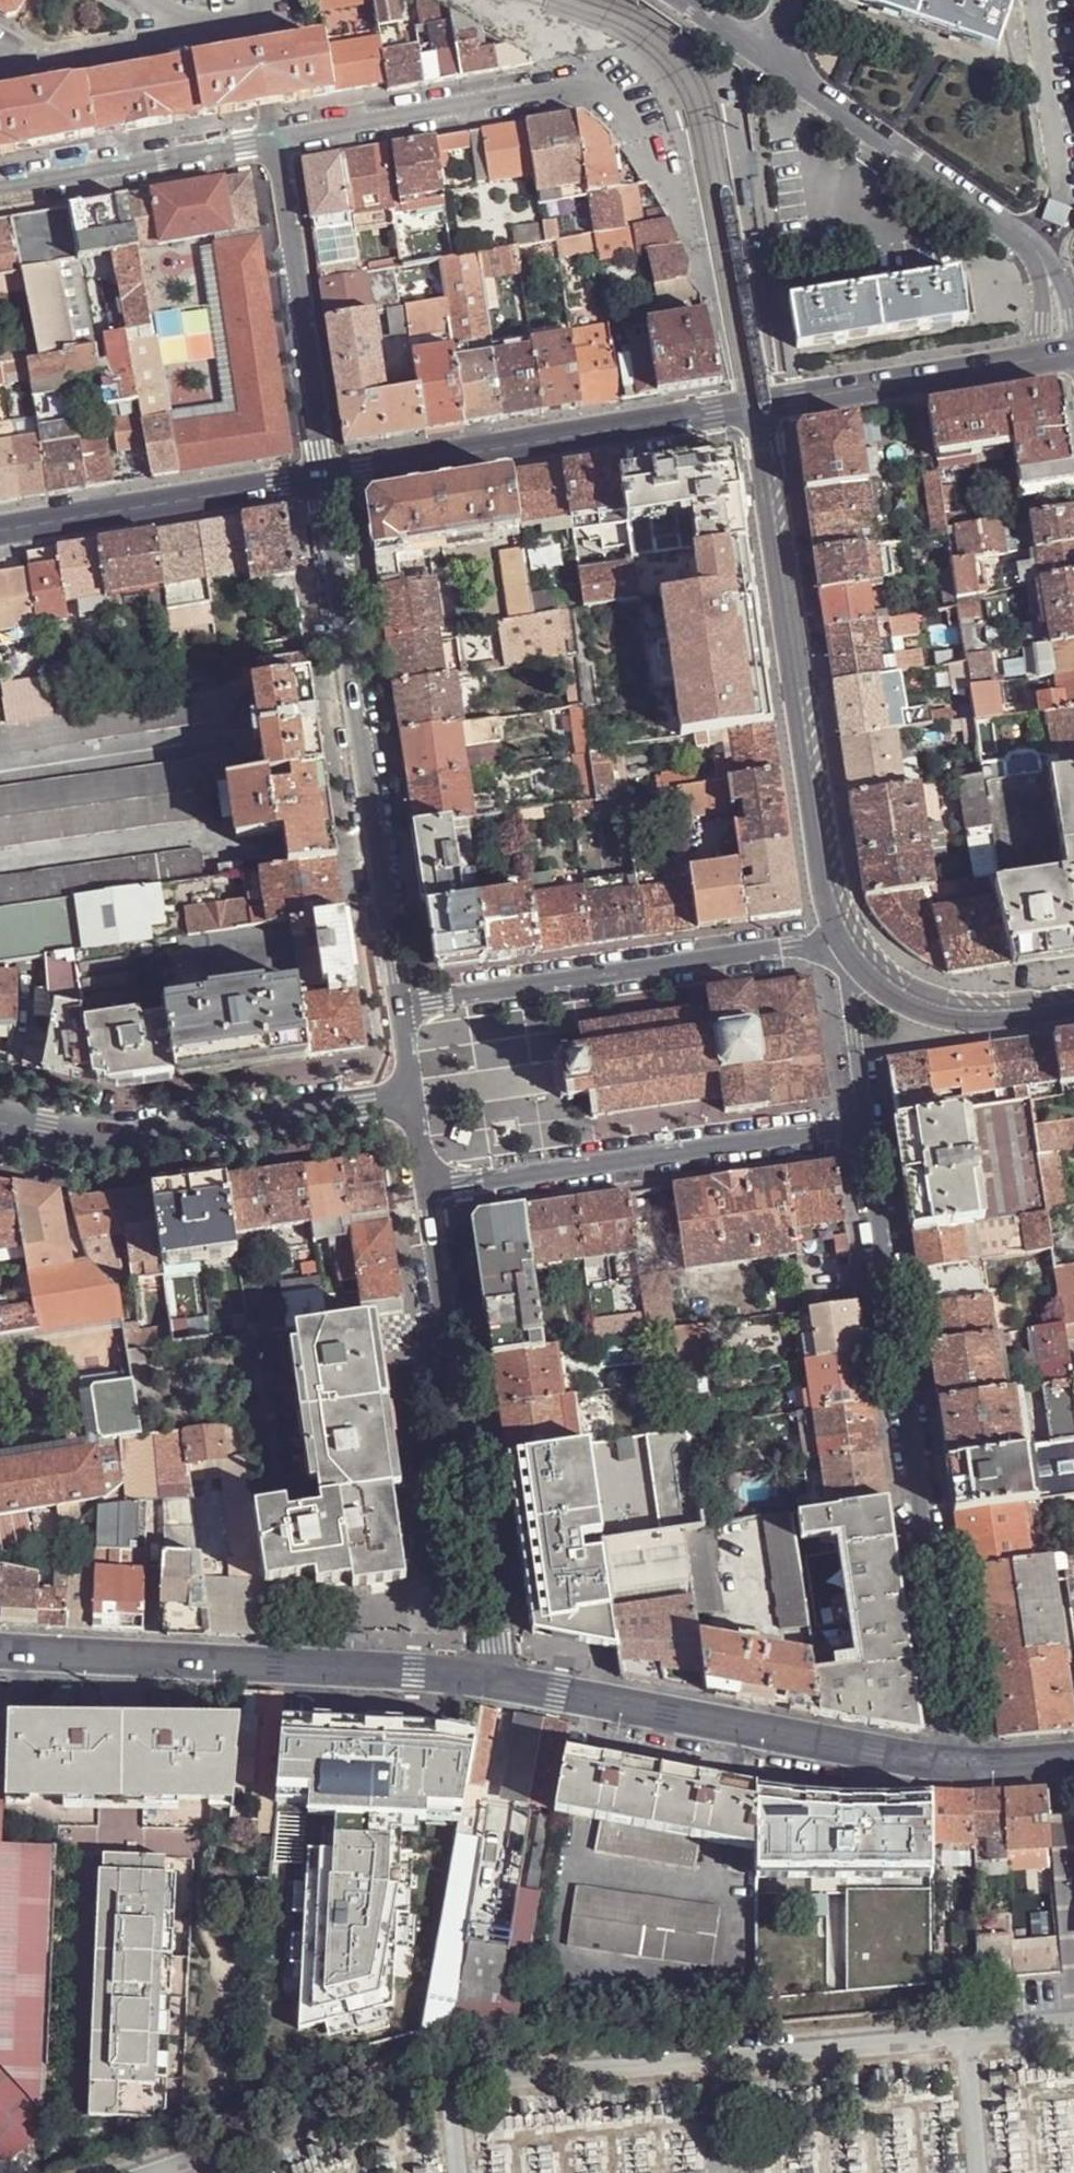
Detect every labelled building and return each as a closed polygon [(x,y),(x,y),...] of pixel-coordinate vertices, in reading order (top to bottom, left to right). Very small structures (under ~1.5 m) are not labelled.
[(11,21),(24,0),(0,0),(0,15),(11,21)] [(373,0),(317,0),(319,9),(373,0)] [(378,27),(397,24),(402,23),(401,21),(396,0),(373,0),(378,27)] [(401,0),(396,0),(401,21),(406,20),(401,0)] [(449,12),(428,0),(415,0),(415,5),(416,17),(418,26),(427,24),(449,21),(449,12)] [(1012,6),(993,0),(844,0),(996,52),(1012,6)] [(530,64),(531,61),(506,46),(477,50),(473,27),(449,12),(449,21),(459,77),(491,71),(530,64)] [(459,77),(449,21),(427,24),(428,30),(432,53),(437,81),(441,80),(459,77)] [(382,53),(402,50),(400,38),(398,27),(397,24),(378,27),(379,37),(382,53)] [(428,30),(427,24),(418,26),(413,26),(414,32),(428,30)] [(407,25),(398,27),(400,38),(409,37),(407,25)] [(378,27),(323,37),(325,45),(379,37),(378,27)] [(16,150),(15,149),(93,135),(93,133),(124,128),(125,130),(172,121),(172,120),(192,116),(220,111),(221,113),(270,104),(312,97),(312,96),(333,92),(323,37),(312,39),(262,48),(0,95),(0,153),(16,150)] [(333,92),(387,83),(382,53),(379,37),(325,45),(333,92)] [(387,83),(388,89),(403,87),(423,83),(418,56),(417,47),(402,50),(382,53),(387,83)] [(423,83),(437,81),(432,53),(418,56),(423,83)] [(588,197),(619,191),(618,185),(617,179),(613,152),(619,150),(600,130),(580,115),(575,116),(585,185),(588,197)] [(575,116),(526,125),(533,176),(536,194),(585,185),(575,116)] [(481,133),(489,184),(533,176),(526,125),(481,133)] [(481,133),(469,135),(471,149),(477,185),(489,184),(481,133)] [(469,135),(435,141),(437,155),(444,154),(471,149),(469,135)] [(400,207),(405,206),(404,201),(433,196),(443,195),(442,190),(439,170),(437,155),(435,141),(392,148),(400,207)] [(342,156),(351,215),(392,208),(384,149),(342,156)] [(617,179),(623,178),(619,150),(613,152),(617,179)] [(439,170),(446,169),(444,154),(437,155),(439,170)] [(301,163),(310,222),(351,215),(342,156),(301,163)] [(442,190),(449,189),(446,169),(439,170),(442,190)] [(128,199),(138,251),(256,229),(249,178),(128,199)] [(636,182),(618,185),(619,191),(634,188),(636,187),(636,182)] [(536,194),(538,207),(588,198),(588,197),(585,185),(536,194)] [(622,212),(635,210),(638,209),(634,188),(619,191),(622,212)] [(619,191),(588,197),(588,198),(592,228),(594,235),(615,231),(625,229),(622,212),(619,191)] [(404,201),(405,206),(407,213),(435,207),(433,196),(404,201)] [(128,199),(96,204),(102,239),(110,237),(114,255),(138,251),(128,199)] [(96,204),(82,206),(89,241),(102,239),(96,204)] [(78,261),(92,258),(89,241),(82,206),(68,209),(78,261)] [(10,219),(19,271),(55,265),(78,261),(68,209),(10,219)] [(625,229),(638,226),(635,210),(622,212),(625,229)] [(310,222),(312,232),(352,226),(351,215),(310,222)] [(19,272),(19,271),(10,219),(0,221),(0,276),(19,272)] [(658,306),(700,299),(699,296),(684,279),(686,261),(668,220),(638,226),(625,229),(615,231),(618,252),(619,255),(645,250),(658,306)] [(512,228),(515,248),(516,248),(521,247),(542,243),(539,225),(512,228)] [(597,256),(618,252),(615,231),(594,235),(596,250),(597,256)] [(387,233),(392,270),(401,268),(395,232),(387,233)] [(542,237),(544,243),(555,241),(554,235),(542,237)] [(581,252),(596,250),(594,235),(586,236),(579,237),(581,252)] [(92,258),(114,255),(110,237),(102,239),(89,241),(92,258)] [(246,463),(289,456),(258,240),(215,248),(240,418),(246,463)] [(521,247),(524,266),(557,260),(556,241),(555,241),(544,243),(542,243),(521,247)] [(456,244),(449,245),(452,260),(458,259),(456,244)] [(228,419),(240,418),(215,248),(203,250),(228,419)] [(477,255),(480,280),(491,279),(519,274),(516,248),(515,248),(477,255)] [(109,361),(117,405),(126,404),(138,402),(127,345),(154,340),(153,335),(151,324),(138,251),(114,255),(128,332),(105,337),(109,361)] [(452,361),(491,354),(490,342),(483,298),(480,280),(477,255),(458,259),(452,260),(438,262),(444,301),(447,331),(450,348),(452,361)] [(317,264),(319,283),(360,276),(357,257),(317,264)] [(78,261),(55,265),(70,346),(75,345),(75,351),(80,350),(78,333),(90,331),(78,261)] [(33,344),(35,358),(62,353),(71,352),(70,346),(55,265),(19,271),(19,272),(33,344)] [(365,275),(371,314),(373,314),(386,312),(397,310),(392,270),(365,275)] [(959,273),(789,301),(798,349),(967,321),(959,273)] [(319,283),(325,323),(371,314),(365,275),(360,276),(319,283)] [(483,298),(494,297),(491,279),(480,280),(483,298)] [(444,301),(405,309),(409,334),(409,338),(447,331),(444,301)] [(390,337),(409,334),(405,309),(397,310),(386,312),(390,337)] [(325,323),(337,404),(382,396),(381,395),(381,390),(384,390),(373,314),(371,314),(325,323)] [(619,401),(720,384),(703,314),(646,323),(645,315),(627,317),(628,326),(631,325),(634,352),(612,356),(619,401)] [(151,324),(153,335),(161,334),(159,323),(151,324)] [(528,330),(530,343),(563,337),(561,325),(528,330)] [(609,340),(608,329),(607,327),(568,334),(569,337),(571,346),(609,340)] [(78,333),(80,350),(93,348),(90,331),(78,333)] [(409,338),(412,355),(450,348),(447,331),(409,338)] [(159,364),(172,362),(167,333),(161,334),(153,335),(154,340),(159,364)] [(541,414),(580,407),(571,346),(569,337),(563,337),(530,343),(531,348),(541,414)] [(490,342),(491,354),(518,349),(516,338),(490,342)] [(142,421),(168,417),(159,364),(154,340),(127,345),(138,402),(145,401),(145,406),(139,407),(140,415),(142,421)] [(580,407),(619,401),(612,356),(609,340),(571,346),(580,407)] [(33,344),(0,350),(0,364),(22,360),(35,358),(33,344)] [(66,377),(97,372),(96,363),(93,348),(80,350),(75,351),(71,352),(62,353),(66,377)] [(423,434),(462,427),(452,361),(450,348),(412,355),(417,389),(423,434)] [(501,421),(541,414),(531,348),(518,349),(491,354),(501,421)] [(38,447),(77,440),(75,425),(67,383),(66,377),(62,353),(35,358),(22,360),(25,372),(37,439),(38,447)] [(462,427),(501,421),(491,354),(452,361),(462,427)] [(0,364),(0,377),(25,372),(22,360),(0,364)] [(104,407),(117,405),(109,361),(96,363),(97,372),(98,379),(104,407)] [(66,377),(67,383),(98,379),(97,372),(66,377)] [(1014,441),(1022,490),(1073,482),(1073,464),(1064,389),(1056,383),(1008,391),(1014,441)] [(343,447),(423,434),(417,389),(381,395),(382,396),(337,404),(343,447)] [(1008,391),(929,404),(934,441),(936,455),(977,448),(1014,441),(1008,391)] [(128,417),(140,415),(139,407),(138,402),(126,404),(128,417)] [(929,404),(904,408),(909,444),(921,442),(934,441),(929,404)] [(119,451),(146,447),(142,421),(140,415),(128,417),(113,419),(119,451)] [(858,416),(805,424),(797,433),(805,490),(868,481),(858,416)] [(151,478),(179,474),(171,429),(168,417),(142,421),(146,447),(151,478)] [(179,474),(246,463),(240,418),(228,419),(171,429),(179,474)] [(101,436),(109,435),(106,420),(75,425),(77,440),(101,436)] [(10,443),(7,425),(0,426),(0,445),(10,443)] [(109,435),(101,436),(105,454),(107,454),(112,453),(109,435)] [(85,489),(113,485),(107,454),(105,454),(101,436),(77,440),(85,489)] [(21,500),(47,496),(38,447),(37,439),(10,443),(21,500)] [(38,447),(47,496),(85,489),(77,440),(38,447)] [(934,441),(921,442),(923,457),(929,456),(936,455),(934,441)] [(21,500),(10,443),(0,445),(0,504),(21,500)] [(977,448),(936,455),(938,468),(979,461),(977,448)] [(746,541),(734,451),(620,470),(625,507),(627,519),(691,511),(696,549),(746,541)] [(618,454),(563,464),(571,515),(625,507),(620,470),(618,454)] [(936,455),(929,456),(932,472),(938,471),(938,468),(936,455)] [(563,464),(512,472),(519,521),(519,524),(540,520),(571,515),(563,464)] [(932,472),(925,473),(934,535),(948,533),(938,471),(932,472)] [(512,472),(436,484),(444,533),(519,521),(512,472)] [(880,479),(878,480),(880,495),(906,491),(904,476),(880,479)] [(805,490),(814,552),(863,545),(876,543),(868,481),(805,490)] [(386,493),(370,515),(377,564),(397,561),(421,558),(420,550),(418,537),(444,533),(436,484),(386,493)] [(1031,515),(1036,549),(1073,543),(1073,509),(1031,515)] [(286,510),(243,517),(251,570),(251,576),(252,582),(267,580),(295,576),(286,510)] [(691,511),(627,519),(632,559),(693,549),(696,549),(691,511)] [(571,515),(540,520),(542,536),(558,533),(573,531),(571,515)] [(243,517),(201,524),(208,578),(251,570),(243,517)] [(1001,520),(956,527),(961,560),(971,558),(980,557),(1006,553),(1001,520)] [(519,521),(444,533),(446,545),(521,534),(519,524),(519,521)] [(201,524),(157,531),(164,585),(208,578),(201,524)] [(157,531),(100,541),(107,595),(164,585),(157,531)] [(573,531),(558,533),(561,553),(576,551),(575,546),(574,540),(573,531)] [(444,533),(418,537),(420,550),(431,548),(446,545),(444,533)] [(100,541),(59,548),(67,601),(78,600),(107,595),(100,541)] [(696,549),(693,549),(700,594),(671,598),(672,610),(663,612),(681,739),(696,737),(723,733),(730,733),(773,726),(746,541),(696,549)] [(876,543),(863,545),(869,583),(882,581),(876,543)] [(1036,549),(1040,580),(1073,573),(1073,543),(1036,549)] [(576,551),(577,557),(585,556),(584,544),(575,546),(576,551)] [(814,552),(819,590),(869,583),(863,545),(814,552)] [(67,601),(59,548),(29,553),(31,570),(38,624),(69,619),(67,601)] [(431,548),(420,550),(421,558),(431,556),(431,548)] [(523,548),(505,551),(507,567),(525,564),(523,548)] [(585,556),(577,557),(579,572),(589,571),(587,556),(585,556)] [(980,557),(971,558),(977,595),(985,593),(980,557)] [(961,560),(952,562),(953,571),(955,586),(957,600),(977,595),(971,558),(961,560)] [(377,564),(380,583),(400,581),(397,561),(377,564)] [(942,565),(929,567),(930,574),(953,571),(952,562),(951,561),(942,562),(942,565)] [(525,564),(507,567),(514,610),(515,618),(517,617),(531,616),(533,615),(530,594),(525,564)] [(589,571),(579,572),(581,591),(584,608),(623,602),(637,600),(633,565),(622,566),(589,571)] [(31,570),(0,574),(0,634),(18,630),(18,628),(32,625),(38,624),(31,570)] [(930,574),(928,575),(930,589),(955,586),(953,571),(930,574)] [(1040,580),(1049,644),(1055,643),(1073,641),(1073,573),(1040,580)] [(380,583),(388,637),(439,629),(442,628),(434,576),(400,581),(380,583)] [(208,578),(164,585),(168,608),(171,630),(214,623),(208,578)] [(267,580),(252,582),(254,596),(268,593),(267,580)] [(819,590),(825,628),(874,622),(869,583),(819,590)] [(554,591),(530,594),(533,615),(559,611),(570,610),(584,608),(581,591),(554,594),(554,591)] [(107,595),(78,600),(81,617),(109,612),(107,595)] [(977,595),(957,600),(959,609),(960,622),(980,618),(977,595)] [(672,610),(671,598),(661,599),(663,612),(672,610)] [(959,609),(913,616),(915,627),(919,657),(922,671),(967,664),(966,656),(963,635),(962,629),(960,622),(959,609)] [(514,610),(491,613),(492,621),(515,618),(514,610)] [(531,616),(537,663),(566,659),(563,639),(574,637),(570,610),(559,611),(533,615),(531,616)] [(522,631),(525,650),(516,651),(517,657),(505,658),(507,668),(537,663),(531,616),(517,617),(519,631),(522,631)] [(913,616),(887,620),(889,631),(915,627),(913,616)] [(887,620),(874,622),(882,677),(894,675),(895,674),(893,661),(889,631),(887,620)] [(825,628),(833,684),(879,677),(882,677),(874,622),(825,628)] [(18,630),(0,634),(0,638),(2,648),(35,642),(32,625),(18,628),(18,630)] [(439,629),(388,637),(394,684),(446,677),(441,644),(439,629)] [(973,634),(963,635),(966,656),(978,654),(974,634),(973,634)] [(563,639),(566,659),(576,657),(574,637),(563,639)] [(1055,643),(1060,675),(1073,673),(1073,641),(1055,643)] [(456,675),(459,675),(454,642),(441,644),(446,677),(456,675)] [(1049,644),(1035,646),(1040,679),(1060,675),(1055,643),(1049,644)] [(268,658),(263,659),(265,670),(266,682),(310,676),(306,653),(268,658)] [(967,664),(970,690),(994,686),(989,653),(978,654),(966,656),(967,664)] [(919,657),(893,661),(895,674),(922,671),(919,657)] [(483,662),(485,671),(507,668),(505,658),(483,662)] [(485,671),(483,662),(461,665),(463,674),(485,671)] [(265,670),(222,677),(223,689),(245,686),(253,684),(266,682),(265,670)] [(1060,675),(1062,692),(1065,711),(1073,710),(1073,673),(1060,675)] [(446,677),(394,684),(401,732),(461,723),(463,723),(462,715),(456,675),(446,677)] [(882,695),(897,693),(894,675),(882,677),(879,677),(882,695)] [(266,682),(253,684),(255,703),(258,719),(261,741),(267,776),(323,769),(313,694),(310,676),(266,682)] [(833,684),(841,740),(887,733),(882,695),(879,677),(833,684)] [(46,678),(2,685),(7,724),(51,716),(46,678)] [(51,716),(7,724),(0,725),(0,755),(224,719),(245,686),(223,689),(180,696),(146,701),(122,705),(104,708),(51,716)] [(994,686),(970,690),(974,713),(975,721),(975,724),(994,721),(1001,720),(996,686),(994,686)] [(1062,692),(1038,696),(1041,715),(1045,714),(1065,711),(1062,692)] [(897,693),(882,695),(887,733),(894,732),(902,731),(900,714),(897,693)] [(584,705),(571,707),(577,754),(590,753),(584,705)] [(930,709),(900,714),(902,731),(932,726),(930,715),(930,709)] [(463,723),(499,718),(497,710),(462,715),(463,723)] [(1045,714),(1046,726),(1050,728),(1053,727),(1057,755),(1054,756),(1041,757),(1038,758),(1005,762),(1000,763),(994,721),(975,724),(983,779),(984,785),(1051,776),(1073,772),(1073,710),(1065,711),(1045,714)] [(950,712),(930,715),(932,726),(952,724),(950,712)] [(974,713),(965,714),(966,722),(975,721),(974,713)] [(463,723),(461,723),(464,746),(501,740),(499,718),(463,723)] [(261,741),(258,719),(251,720),(254,742),(261,741)] [(461,723),(401,732),(408,779),(468,770),(464,746),(461,723)] [(780,774),(773,726),(730,733),(731,739),(733,753),(737,780),(780,774)] [(841,740),(849,798),(903,790),(894,732),(887,733),(841,740)] [(723,733),(696,737),(697,748),(712,746),(716,744),(724,742),(724,741),(723,733)] [(731,739),(724,741),(724,742),(726,754),(733,753),(731,739)] [(610,750),(590,753),(597,800),(614,797),(610,750)] [(207,785),(217,783),(228,782),(246,779),(242,751),(203,757),(197,759),(197,762),(0,789),(0,818),(152,798),(207,790),(207,785)] [(577,754),(575,755),(581,803),(597,800),(590,753),(577,754)] [(727,781),(737,780),(733,753),(726,754),(722,754),(723,761),(715,762),(717,774),(718,783),(727,781)] [(1005,760),(1005,762),(1038,758),(1037,756),(1032,753),(1009,756),(1005,760)] [(246,779),(228,782),(233,817),(236,839),(283,832),(285,847),(288,867),(336,861),(333,839),(323,769),(267,776),(246,779)] [(468,770),(408,779),(415,826),(466,819),(475,818),(473,804),(468,770)] [(692,778),(694,777),(693,771),(662,775),(664,790),(667,790),(675,789),(692,786),(692,778)] [(1051,776),(1062,867),(1073,939),(1073,772),(1051,776)] [(694,777),(692,778),(692,786),(718,783),(717,774),(694,777)] [(790,845),(780,774),(737,780),(727,781),(731,806),(742,805),(745,825),(734,827),(738,852),(790,845)] [(1038,875),(1062,867),(1051,776),(984,785),(991,830),(991,834),(997,878),(999,887),(1031,875),(1038,875)] [(983,779),(959,782),(966,834),(991,830),(984,785),(983,779)] [(677,804),(679,817),(732,809),(731,806),(727,781),(718,783),(692,786),(675,789),(677,804)] [(228,782),(217,783),(222,819),(233,817),(228,782)] [(933,786),(920,787),(925,827),(939,825),(933,786)] [(849,798),(858,854),(928,843),(925,827),(920,787),(903,790),(849,798)] [(675,789),(667,790),(669,805),(677,804),(675,789)] [(0,818),(0,846),(211,818),(207,790),(152,798),(0,818)] [(664,790),(652,792),(655,806),(669,805),(667,790),(664,790)] [(581,803),(570,804),(572,818),(624,810),(622,797),(614,797),(597,800),(581,803)] [(494,801),(473,804),(475,818),(481,817),(496,815),(494,801)] [(544,808),(518,812),(520,822),(545,818),(544,808)] [(518,812),(504,814),(507,832),(521,830),(520,822),(518,812)] [(466,819),(469,838),(483,836),(481,817),(475,818),(466,819)] [(415,826),(427,908),(456,903),(478,900),(478,896),(477,891),(469,838),(466,819),(415,826)] [(939,825),(925,827),(928,843),(941,842),(939,825)] [(991,834),(976,836),(981,871),(975,872),(976,881),(987,879),(997,878),(991,834)] [(941,842),(928,843),(930,861),(944,859),(941,842)] [(858,854),(864,897),(928,888),(933,887),(930,861),(928,843),(858,854)] [(739,861),(741,873),(752,872),(753,883),(743,884),(748,922),(800,915),(790,845),(738,852),(739,861)] [(630,848),(632,862),(641,861),(639,846),(630,848)] [(0,880),(0,909),(107,894),(203,880),(198,851),(0,880)] [(288,867),(260,871),(244,874),(246,888),(248,901),(248,903),(261,901),(264,925),(268,925),(291,922),(313,919),(345,914),(336,861),(288,867)] [(689,883),(696,930),(748,922),(743,884),(741,873),(739,861),(687,869),(689,883)] [(241,864),(218,866),(219,871),(220,877),(242,874),(241,864)] [(1073,956),(1073,939),(1062,867),(1038,875),(1031,875),(999,887),(997,878),(987,879),(990,891),(993,902),(1009,965),(1073,956)] [(687,868),(665,870),(667,886),(689,883),(687,869),(687,868)] [(975,869),(954,872),(956,884),(958,884),(976,881),(975,872),(975,869)] [(553,873),(528,878),(529,884),(530,888),(531,892),(531,897),(556,893),(553,873)] [(206,893),(246,888),(244,874),(242,874),(220,877),(214,878),(204,880),(206,893)] [(976,881),(958,884),(960,896),(990,891),(987,879),(976,881)] [(203,880),(107,894),(114,947),(127,945),(155,941),(176,938),(182,937),(184,937),(188,936),(185,910),(183,896),(206,893),(204,880),(203,880)] [(643,937),(696,930),(689,883),(667,886),(636,890),(643,937)] [(933,887),(928,888),(930,899),(955,896),(953,884),(933,887)] [(864,897),(873,913),(882,926),(901,945),(922,962),(946,974),(948,974),(933,912),(930,899),(928,888),(864,897)] [(540,952),(591,945),(584,898),(583,889),(556,893),(531,897),(540,952)] [(591,945),(643,937),(636,890),(584,898),(591,945)] [(487,959),(540,952),(531,897),(531,892),(478,900),(481,918),(487,959)] [(107,894),(0,909),(0,963),(46,956),(73,953),(114,947),(107,894)] [(478,900),(456,903),(459,921),(481,918),(478,900)] [(185,910),(188,936),(238,929),(264,925),(261,901),(248,903),(248,901),(185,910)] [(948,974),(1009,965),(993,902),(933,912),(948,974)] [(456,903),(427,908),(432,948),(453,964),(487,959),(481,918),(459,921),(456,903)] [(331,997),(356,994),(345,914),(313,919),(323,985),(328,984),(330,996),(331,997)] [(313,919),(291,922),(301,988),(323,985),(313,919)] [(264,925),(238,929),(254,1050),(266,1048),(269,1064),(310,1057),(302,1000),(301,988),(291,922),(268,925),(264,925)] [(203,1074),(256,1066),(254,1050),(238,929),(188,936),(184,937),(182,937),(203,1074)] [(183,985),(162,989),(167,1021),(176,1078),(203,1074),(182,937),(176,938),(183,985)] [(114,947),(73,953),(82,1011),(84,1026),(138,1019),(127,945),(114,947)] [(73,953),(46,956),(49,990),(50,1004),(82,1011),(73,953)] [(0,975),(0,1024),(17,1024),(18,975),(0,975)] [(825,1086),(810,979),(711,993),(711,992),(707,993),(707,994),(706,994),(706,998),(707,998),(708,1008),(707,1008),(707,1009),(599,1025),(599,1024),(593,1025),(594,1025),(583,1027),(583,1025),(579,1026),(579,1028),(578,1028),(578,1032),(580,1032),(582,1046),(577,1046),(578,1050),(566,1052),(566,1048),(560,1049),(561,1053),(555,1054),(555,1059),(557,1058),(562,1094),(560,1095),(561,1100),(568,1099),(568,1102),(573,1102),(573,1098),(585,1096),(585,1101),(589,1100),(591,1114),(590,1114),(591,1118),(592,1118),(592,1120),(596,1119),(596,1117),(606,1116),(606,1117),(612,1116),(612,1115),(719,1099),(719,1100),(722,1100),(723,1109),(722,1109),(722,1114),(723,1113),(724,1114),(728,1113),(763,1108),(763,1109),(768,1108),(768,1107),(827,1098),(826,1094),(825,1086)] [(21,1067),(44,1072),(92,1080),(84,1026),(82,1011),(50,1004),(49,990),(39,988),(34,1016),(53,1020),(47,1053),(28,1050),(23,1055),(21,1067)] [(302,1000),(310,1057),(364,1050),(356,994),(331,997),(330,996),(302,1000)] [(138,1019),(84,1026),(92,1080),(118,1086),(147,1082),(139,1025),(138,1019)] [(167,1021),(139,1025),(147,1082),(176,1078),(167,1021)] [(0,1024),(0,1036),(14,1037),(17,1024),(0,1024)] [(1052,1036),(1059,1081),(1060,1084),(1073,1082),(1073,1033),(1052,1036)] [(1052,1036),(1019,1041),(1026,1086),(1059,1081),(1052,1036)] [(1019,1041),(987,1046),(993,1091),(995,1103),(1028,1099),(1027,1092),(1026,1086),(1019,1041)] [(987,1046),(923,1056),(928,1093),(960,1089),(961,1096),(993,1091),(987,1046)] [(266,1048),(254,1050),(256,1066),(269,1064),(266,1048)] [(923,1056),(886,1062),(894,1119),(897,1118),(932,1113),(930,1101),(929,1102),(928,1093),(923,1056)] [(993,1091),(961,1096),(961,1097),(963,1108),(995,1103),(993,1091)] [(1028,1099),(1032,1127),(1073,1121),(1073,1092),(1034,1098),(1028,1099)] [(961,1097),(942,1100),(944,1111),(958,1109),(963,1108),(961,1097)] [(965,1113),(959,1113),(965,1156),(972,1155),(973,1161),(974,1161),(976,1172),(967,1173),(974,1223),(1044,1212),(1036,1155),(1032,1127),(1028,1099),(995,1103),(963,1108),(958,1109),(959,1111),(964,1110),(965,1113)] [(932,1113),(897,1118),(914,1232),(959,1225),(974,1223),(967,1173),(965,1156),(959,1113),(965,1113),(964,1110),(959,1111),(958,1109),(944,1111),(932,1113)] [(1032,1127),(1036,1155),(1051,1153),(1073,1149),(1073,1121),(1032,1127)] [(1051,1153),(1036,1155),(1044,1212),(1059,1210),(1051,1153)] [(972,1155),(965,1156),(967,1173),(976,1172),(974,1161),(973,1161),(972,1155)] [(380,1157),(341,1162),(349,1217),(388,1211),(380,1157)] [(341,1162),(303,1167),(311,1222),(349,1217),(341,1162)] [(837,1163),(784,1171),(793,1231),(845,1223),(837,1163)] [(303,1167),(266,1173),(273,1228),(311,1222),(303,1167)] [(784,1171),(672,1187),(684,1271),(796,1254),(795,1244),(793,1231),(784,1171)] [(266,1173),(227,1178),(235,1234),(252,1231),(273,1228),(266,1173)] [(227,1178),(152,1189),(162,1260),(162,1262),(238,1251),(238,1250),(235,1234),(227,1178)] [(0,1185),(0,1252),(25,1248),(14,1187),(0,1185)] [(59,1195),(14,1187),(25,1248),(27,1259),(30,1273),(71,1265),(59,1195)] [(152,1189),(122,1194),(127,1230),(132,1265),(143,1263),(162,1260),(152,1189)] [(1068,1209),(1073,1208),(1073,1190),(1066,1192),(1068,1209)] [(81,1200),(72,1198),(82,1237),(115,1232),(127,1230),(122,1194),(81,1200)] [(628,1194),(576,1201),(584,1261),(610,1257),(636,1253),(632,1224),(628,1194)] [(576,1201),(523,1209),(532,1267),(532,1269),(584,1261),(576,1201)] [(1044,1212),(1049,1250),(1052,1268),(1073,1265),(1073,1208),(1068,1209),(1059,1210),(1044,1212)] [(523,1209),(482,1215),(473,1228),(492,1358),(544,1350),(542,1340),(537,1300),(526,1301),(521,1269),(532,1267),(523,1209)] [(389,1223),(388,1211),(349,1217),(350,1228),(389,1223)] [(974,1223),(959,1225),(965,1263),(981,1261),(1049,1250),(1044,1212),(974,1223)] [(350,1228),(349,1217),(311,1222),(312,1230),(313,1235),(314,1239),(351,1234),(350,1228)] [(273,1228),(275,1236),(301,1232),(312,1230),(311,1222),(273,1228)] [(389,1223),(350,1228),(351,1234),(357,1273),(359,1287),(361,1301),(362,1304),(401,1299),(389,1223)] [(845,1223),(793,1231),(795,1244),(835,1238),(847,1236),(845,1223)] [(911,1233),(917,1271),(965,1263),(959,1225),(914,1232),(911,1233)] [(252,1231),(235,1234),(238,1250),(254,1247),(252,1231)] [(115,1232),(82,1237),(88,1262),(107,1284),(121,1282),(115,1232)] [(847,1236),(835,1238),(838,1257),(850,1255),(847,1236)] [(0,1252),(0,1264),(27,1259),(25,1248),(0,1252)] [(636,1253),(610,1257),(620,1321),(645,1317),(645,1314),(640,1277),(636,1253)] [(162,1260),(143,1263),(145,1275),(146,1278),(164,1276),(162,1262),(162,1260)] [(917,1271),(922,1306),(986,1296),(981,1261),(965,1263),(917,1271)] [(71,1265),(30,1273),(36,1308),(40,1332),(41,1333),(122,1319),(121,1315),(119,1298),(107,1284),(88,1262),(71,1265)] [(143,1263),(132,1265),(134,1276),(139,1276),(145,1275),(143,1263)] [(1052,1268),(1060,1326),(1073,1324),(1073,1265),(1052,1268)] [(357,1273),(346,1275),(348,1289),(359,1287),(357,1273)] [(663,1274),(640,1277),(645,1314),(668,1311),(663,1274)] [(321,1288),(319,1276),(281,1281),(283,1294),(321,1288)] [(321,1288),(283,1294),(286,1318),(287,1327),(296,1326),(326,1322),(324,1306),(321,1288)] [(165,1289),(159,1290),(163,1314),(168,1313),(165,1289)] [(922,1306),(928,1346),(992,1336),(986,1296),(922,1306)] [(403,1311),(401,1299),(362,1304),(363,1316),(366,1316),(403,1311)] [(361,1301),(324,1306),(326,1322),(363,1316),(362,1304),(361,1301)] [(857,1304),(809,1311),(815,1359),(864,1352),(857,1304)] [(0,1314),(0,1326),(2,1338),(40,1332),(36,1308),(6,1313),(0,1314)] [(668,1311),(645,1314),(645,1317),(648,1335),(671,1331),(668,1311)] [(809,1311),(805,1311),(799,1313),(805,1361),(815,1359),(809,1311)] [(131,1314),(121,1315),(122,1319),(127,1350),(146,1348),(145,1341),(135,1342),(131,1314)] [(587,1329),(585,1315),(566,1317),(568,1331),(587,1329)] [(326,1322),(296,1326),(314,1455),(385,1444),(366,1316),(363,1316),(326,1322)] [(620,1321),(593,1325),(594,1332),(595,1342),(648,1335),(645,1317),(620,1321)] [(169,1319),(143,1323),(145,1341),(146,1348),(172,1343),(169,1319)] [(257,1323),(248,1324),(250,1333),(258,1332),(257,1323)] [(1063,1344),(1073,1343),(1073,1324),(1060,1326),(1063,1344)] [(314,1455),(296,1326),(287,1327),(280,1328),(258,1332),(250,1333),(172,1343),(146,1348),(127,1350),(133,1382),(142,1437),(185,1431),(222,1426),(242,1423),(246,1454),(247,1457),(248,1466),(314,1455)] [(1060,1326),(1031,1330),(1040,1386),(1068,1382),(1064,1354),(1063,1344),(1060,1326)] [(703,1327),(675,1331),(681,1379),(709,1375),(703,1327)] [(594,1332),(542,1340),(544,1350),(557,1348),(595,1342),(594,1332)] [(928,1346),(936,1402),(1000,1392),(992,1336),(928,1346)] [(492,1358),(499,1407),(559,1398),(564,1397),(562,1378),(557,1348),(544,1350),(492,1358)] [(815,1359),(805,1361),(812,1410),(871,1402),(864,1352),(815,1359)] [(1064,1354),(1068,1382),(1073,1381),(1073,1358),(1073,1353),(1064,1354)] [(562,1378),(564,1397),(574,1395),(582,1394),(581,1385),(579,1370),(573,1371),(574,1376),(562,1378)] [(99,1439),(104,1442),(121,1439),(121,1441),(142,1437),(133,1382),(94,1389),(91,1392),(99,1439)] [(1040,1386),(1048,1444),(1073,1440),(1073,1422),(1071,1403),(1068,1382),(1040,1386)] [(597,1383),(581,1385),(582,1394),(598,1392),(597,1383)] [(1026,1388),(1012,1391),(1016,1415),(1029,1413),(1026,1388)] [(1000,1392),(936,1402),(944,1460),(1020,1448),(1016,1415),(1012,1391),(1000,1392)] [(559,1398),(566,1448),(577,1446),(582,1445),(574,1395),(564,1397),(559,1398)] [(499,1407),(507,1456),(563,1448),(566,1448),(559,1398),(499,1407)] [(878,1451),(871,1402),(812,1410),(819,1460),(878,1451)] [(812,1410),(794,1413),(801,1462),(803,1462),(819,1460),(812,1410)] [(1029,1413),(1016,1415),(1020,1448),(1021,1448),(1034,1446),(1029,1413)] [(242,1423),(222,1426),(225,1456),(246,1454),(242,1423)] [(185,1431),(189,1461),(225,1456),(222,1426),(185,1431)] [(706,1427),(689,1429),(691,1443),(708,1441),(706,1427)] [(689,1429),(646,1435),(661,1534),(682,1531),(703,1528),(693,1459),(691,1443),(689,1429)] [(142,1437),(121,1441),(122,1450),(124,1481),(124,1485),(114,1490),(97,1508),(147,1500),(165,1498),(192,1495),(189,1461),(185,1431),(142,1437)] [(96,1454),(122,1450),(121,1441),(121,1439),(104,1442),(0,1459),(0,1469),(96,1454)] [(1021,1448),(1030,1504),(1035,1503),(1056,1500),(1073,1497),(1073,1440),(1048,1444),(1034,1446),(1021,1448)] [(708,1441),(691,1443),(693,1459),(710,1457),(708,1441)] [(261,1562),(264,1582),(302,1576),(313,1575),(316,1586),(350,1581),(351,1587),(354,1587),(340,1499),(392,1491),(385,1444),(314,1455),(248,1466),(260,1546),(261,1562)] [(566,1448),(563,1448),(570,1497),(596,1493),(589,1444),(582,1445),(577,1446),(566,1448)] [(507,1456),(514,1506),(570,1497),(563,1448),(507,1456)] [(944,1460),(952,1515),(1021,1505),(1030,1504),(1021,1448),(1020,1448),(944,1460)] [(122,1450),(96,1454),(101,1484),(124,1481),(122,1450)] [(886,1500),(878,1451),(819,1460),(827,1509),(886,1500)] [(0,1469),(0,1516),(59,1506),(80,1503),(103,1499),(101,1484),(96,1454),(0,1469)] [(230,1459),(224,1476),(235,1550),(260,1546),(248,1466),(247,1457),(230,1459)] [(819,1460),(803,1462),(811,1511),(827,1509),(819,1460)] [(392,1491),(340,1499),(354,1587),(365,1585),(404,1579),(392,1491)] [(612,1610),(602,1543),(603,1543),(596,1493),(570,1497),(514,1506),(536,1663),(561,1667),(622,1678),(612,1610)] [(192,1495),(165,1498),(167,1554),(200,1555),(192,1495)] [(147,1500),(97,1508),(97,1527),(97,1534),(146,1527),(147,1500)] [(892,1544),(886,1500),(827,1509),(811,1511),(795,1514),(800,1541),(840,1534),(843,1551),(892,1544)] [(1056,1500),(1035,1503),(1037,1516),(1058,1513),(1056,1500)] [(80,1503),(59,1506),(63,1538),(71,1532),(78,1527),(83,1522),(80,1503)] [(952,1515),(960,1571),(977,1569),(1030,1561),(1028,1551),(1021,1505),(952,1515)] [(762,1519),(779,1636),(808,1631),(803,1602),(797,1558),(791,1515),(762,1519)] [(703,1528),(682,1531),(692,1599),(694,1612),(721,1609),(711,1526),(703,1528)] [(97,1527),(84,1527),(83,1548),(97,1549),(97,1534),(97,1527)] [(114,1630),(144,1632),(146,1527),(97,1534),(97,1549),(97,1569),(96,1573),(95,1629),(114,1630)] [(603,1543),(602,1543),(612,1610),(692,1599),(682,1531),(661,1534),(603,1543)] [(814,1674),(820,1716),(839,1719),(892,1729),(920,1734),(892,1544),(843,1551),(860,1667),(814,1674)] [(167,1554),(163,1633),(188,1634),(210,1635),(203,1578),(200,1555),(167,1554)] [(1063,1583),(1073,1582),(1073,1555),(1059,1557),(1063,1583)] [(228,1559),(231,1581),(265,1584),(264,1582),(261,1562),(228,1559)] [(1053,1734),(1069,1733),(1043,1560),(1035,1561),(1030,1561),(977,1569),(960,1571),(962,1585),(979,1582),(999,1718),(1002,1739),(1011,1738),(1053,1734)] [(37,1626),(37,1591),(37,1576),(29,1573),(3,1567),(3,1565),(0,1566),(0,1598),(2,1598),(1,1625),(20,1626),(37,1626)] [(81,1629),(95,1629),(96,1573),(81,1572),(81,1577),(67,1578),(66,1592),(66,1628),(81,1629)] [(231,1581),(203,1578),(210,1635),(236,1636),(273,1638),(265,1584),(231,1581)] [(53,1628),(66,1628),(66,1592),(37,1591),(37,1626),(53,1628)] [(687,1690),(705,1694),(696,1635),(694,1612),(692,1599),(612,1610),(622,1678),(643,1682),(687,1690)] [(812,1657),(812,1658),(830,1656),(822,1600),(803,1602),(808,1631),(812,1657)] [(696,1635),(705,1694),(719,1696),(756,1703),(796,1711),(820,1716),(814,1674),(812,1658),(812,1657),(696,1635)] [(6,1689),(0,1688),(0,2156),(6,2162),(46,2139),(56,1846),(0,1844),(6,1689)] [(257,1692),(244,1691),(241,1718),(259,1720),(260,1692),(257,1692)] [(279,1693),(260,1692),(259,1720),(254,1781),(260,1781),(256,1832),(273,1833),(275,1805),(277,1789),(280,1748),(279,1747),(281,1693),(279,1693)] [(498,1710),(479,1707),(475,1732),(474,1738),(466,1784),(484,1787),(498,1710)] [(569,1724),(518,1714),(503,1801),(554,1809),(555,1806),(564,1752),(569,1724)] [(7,1730),(4,1797),(29,1798),(61,1798),(190,1800),(212,1801),(213,1794),(233,1795),(240,1732),(223,1732),(223,1720),(157,1719),(134,1718),(134,1731),(110,1731),(111,1718),(91,1718),(42,1717),(18,1716),(18,1729),(7,1730)] [(18,1729),(18,1716),(7,1716),(7,1730),(18,1729)] [(312,1725),(328,1726),(328,1723),(330,1723),(330,1717),(312,1716),(311,1722),(312,1722),(312,1725)] [(134,1731),(134,1718),(111,1718),(110,1731),(134,1731)] [(365,1725),(365,1728),(368,1728),(401,1729),(401,1726),(402,1727),(402,1720),(365,1718),(364,1725),(365,1725)] [(1002,1739),(999,1718),(982,1720),(983,1729),(997,1739),(1002,1739)] [(223,1732),(240,1732),(241,1720),(235,1720),(223,1720),(223,1732)] [(463,1806),(466,1784),(474,1738),(465,1738),(436,1736),(436,1728),(435,1728),(415,1727),(402,1727),(401,1726),(401,1729),(368,1728),(365,1728),(365,1725),(364,1725),(330,1723),(328,1723),(328,1726),(312,1725),(312,1722),(311,1722),(308,1722),(282,1721),(280,1748),(277,1789),(309,1789),(309,1802),(341,1802),(346,1807),(346,1815),(337,1815),(337,1849),(323,1849),(322,1877),(310,1876),(309,1883),(307,1913),(306,1934),(305,1964),(301,2029),(327,2022),(386,2008),(395,2005),(397,1948),(399,1913),(400,1886),(402,1854),(403,1831),(394,1830),(394,1824),(399,1820),(419,1821),(422,1821),(423,1808),(462,1810),(463,1806)] [(436,1728),(436,1736),(465,1738),(474,1738),(475,1732),(445,1727),(435,1727),(435,1728),(436,1728)] [(755,1844),(755,1788),(731,1783),(618,1762),(564,1752),(555,1806),(755,1844)] [(774,1789),(755,1788),(755,1844),(755,1850),(755,1877),(758,1877),(758,1864),(787,1864),(787,1877),(806,1877),(806,1864),(835,1863),(835,1876),(853,1876),(854,1863),(882,1863),(882,1876),(901,1876),(901,1863),(929,1863),(929,1876),(932,1876),(931,1846),(931,1794),(905,1793),(897,1793),(897,1801),(883,1800),(883,1793),(870,1792),(850,1791),(850,1799),(836,1799),(837,1791),(832,1791),(803,1790),(803,1798),(789,1797),(789,1789),(774,1789)] [(337,1815),(346,1815),(346,1807),(341,1802),(309,1802),(309,1789),(277,1789),(275,1805),(309,1805),(309,1814),(337,1815)] [(789,1797),(803,1798),(803,1790),(789,1789),(789,1797)] [(1024,1790),(1002,1792),(1007,1851),(1047,1849),(1045,1825),(1042,1789),(1024,1790)] [(837,1791),(836,1799),(850,1799),(850,1791),(837,1791)] [(949,1792),(931,1791),(931,1794),(931,1846),(970,1844),(969,1794),(949,1792)] [(991,1792),(969,1794),(970,1844),(971,1863),(1007,1861),(1007,1851),(1002,1792),(991,1792)] [(897,1801),(897,1793),(883,1793),(883,1800),(897,1801)] [(212,1805),(232,1805),(233,1795),(213,1794),(212,1801),(212,1805)] [(4,1807),(29,1808),(29,1798),(4,1797),(4,1807)] [(190,1800),(61,1798),(60,1811),(189,1813),(190,1800)] [(488,1810),(463,1806),(462,1810),(460,1822),(458,1833),(485,1837),(488,1810)] [(462,1810),(423,1808),(422,1821),(460,1822),(462,1810)] [(394,1830),(403,1831),(419,1832),(419,1821),(399,1820),(394,1824),(394,1830)] [(698,1841),(599,1822),(595,1852),(693,1871),(698,1841)] [(485,1837),(458,1833),(430,1996),(430,1998),(462,1993),(469,1942),(485,1837)] [(127,1842),(127,1851),(137,1851),(138,1842),(127,1842)] [(755,1850),(729,1845),(723,1871),(755,1877),(755,1850)] [(414,1855),(402,1854),(400,1886),(412,1887),(414,1855)] [(96,1875),(86,2111),(119,2112),(118,2120),(127,2121),(127,2113),(155,2114),(166,1876),(167,1859),(104,1857),(103,1876),(96,1875)] [(835,1863),(806,1864),(806,1877),(835,1876),(835,1863)] [(882,1876),(882,1863),(854,1863),(853,1876),(882,1876)] [(929,1863),(901,1863),(901,1876),(929,1876),(929,1863)] [(787,1877),(787,1864),(758,1864),(758,1877),(787,1877)] [(165,2115),(176,1876),(166,1876),(155,2114),(165,2115)] [(307,1913),(309,1883),(297,1882),(295,1912),(307,1913)] [(509,1954),(527,1957),(538,1886),(520,1884),(509,1954)] [(575,1887),(567,1945),(711,1966),(719,1907),(575,1887)] [(932,1888),(845,1888),(846,1987),(909,1985),(933,1983),(932,1935),(932,1888)] [(1009,1894),(972,1896),(973,1919),(1010,1916),(1009,1894)] [(212,1905),(212,1915),(221,1915),(221,1905),(212,1905)] [(411,1914),(399,1913),(397,1948),(409,1948),(411,1914)] [(1010,1916),(973,1919),(974,1946),(975,1963),(975,1979),(1016,1976),(1014,1941),(1012,1941),(1010,1916)] [(1052,1916),(1041,1917),(1043,1939),(1054,1939),(1052,1916)] [(305,1964),(306,1934),(294,1933),(292,1963),(305,1964)] [(933,1983),(975,1979),(975,1963),(939,1965),(939,1948),(939,1934),(932,1935),(933,1983)] [(1043,1939),(1014,1941),(1016,1976),(1057,1972),(1054,1939),(1043,1939)] [(496,1970),(500,1969),(503,1947),(469,1942),(462,1993),(497,1988),(496,1970)] [(974,1946),(939,1948),(939,1965),(975,1963),(974,1946)] [(497,1988),(522,1984),(526,1966),(500,1969),(496,1970),(497,1988)] [(462,1993),(430,1998),(423,2031),(440,2027),(516,2020),(522,1984),(497,1988),(462,1993)] [(386,2008),(327,2022),(330,2036),(389,2021),(386,2008)]
